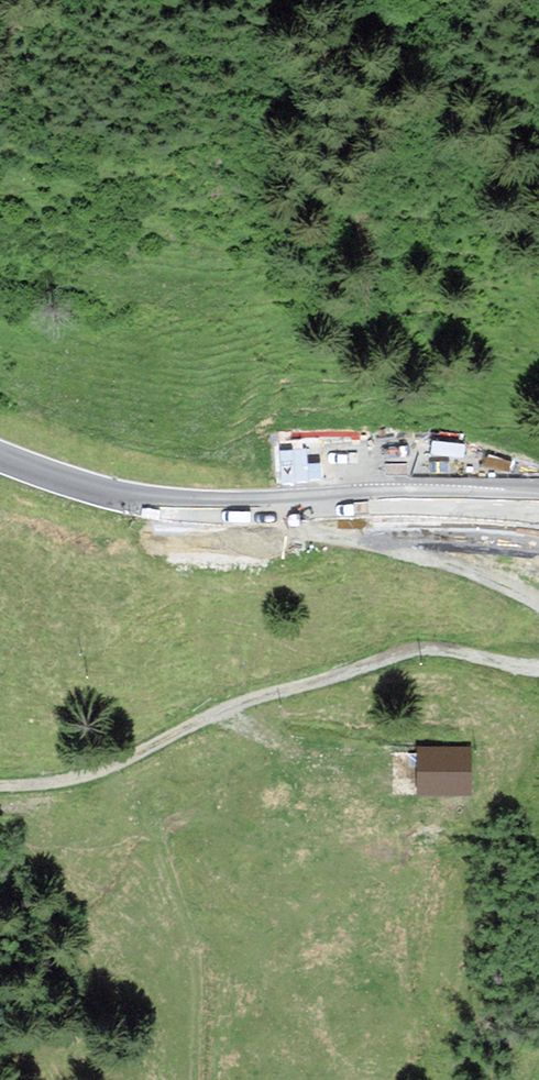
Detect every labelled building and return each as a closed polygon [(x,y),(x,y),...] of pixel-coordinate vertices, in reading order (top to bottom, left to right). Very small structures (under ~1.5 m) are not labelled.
[(467,747),(421,747),(421,789),(467,790),(467,747)]
